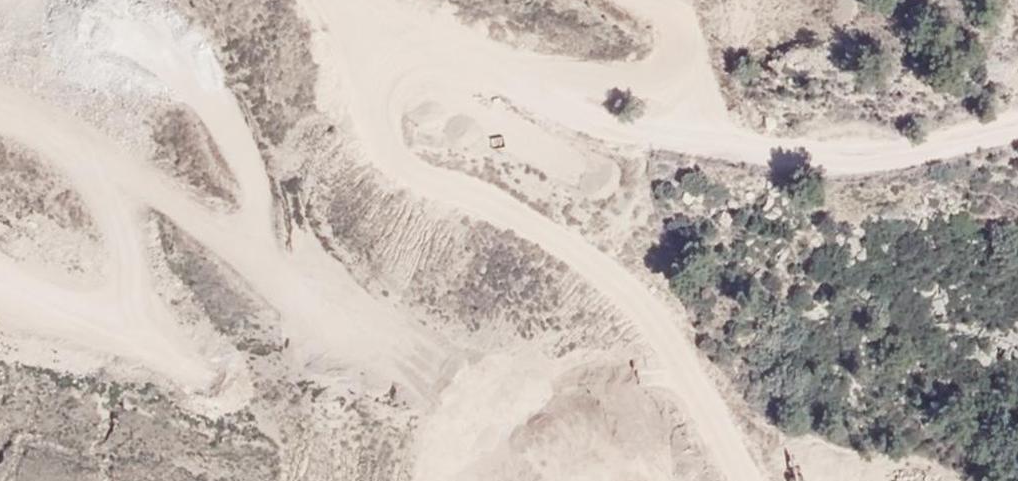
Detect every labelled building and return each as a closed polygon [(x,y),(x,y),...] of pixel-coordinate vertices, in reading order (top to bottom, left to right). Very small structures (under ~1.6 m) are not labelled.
[(246,396),(243,370),(220,372),(223,398),(246,396)]
